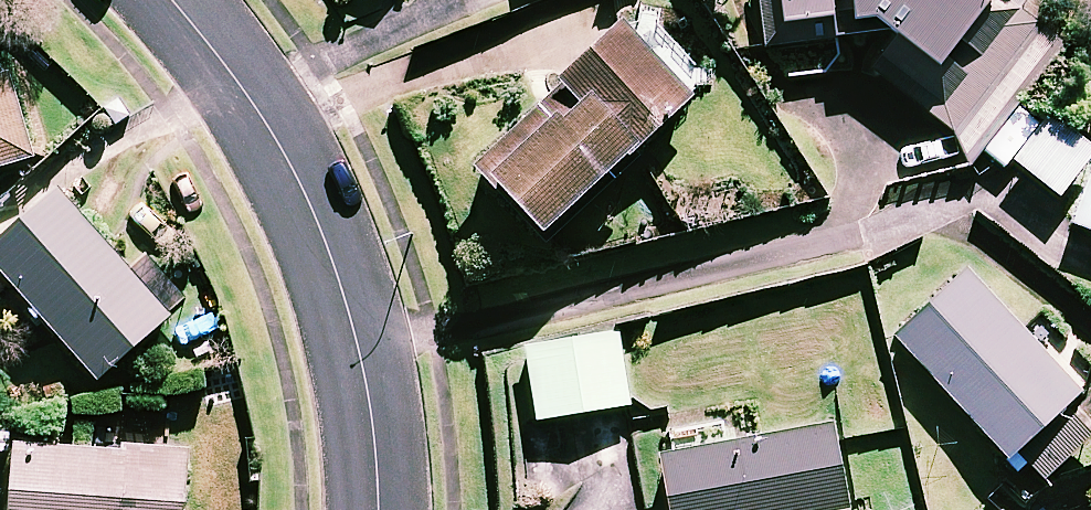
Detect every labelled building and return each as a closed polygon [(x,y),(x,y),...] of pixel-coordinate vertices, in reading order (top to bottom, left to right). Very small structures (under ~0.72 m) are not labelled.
[(1022,20),(1038,0),(751,0),(755,43),(776,41),(780,81),(829,76),(842,60),(840,35),(865,33),(864,23),(883,22),(898,33),(871,67),(969,145),(1050,43),(1022,20)] [(694,100),(625,25),(563,83),(567,87),(484,163),(548,233),(694,100)] [(13,75),(0,78),(0,170),(38,158),(13,75)] [(1090,154),(1090,145),(1048,114),(1013,163),(1060,197),(1090,154)] [(1071,224),(1090,231),(1090,168),(1071,224)] [(62,193),(0,247),(0,264),(102,380),(172,319),(62,193)] [(1037,332),(971,272),(900,338),(1011,460),(1089,388),(1037,332)] [(631,406),(620,335),(531,348),(542,420),(631,406)] [(835,426),(665,456),(675,509),(850,509),(835,426)] [(192,454),(22,444),(18,509),(188,509),(192,454)]
